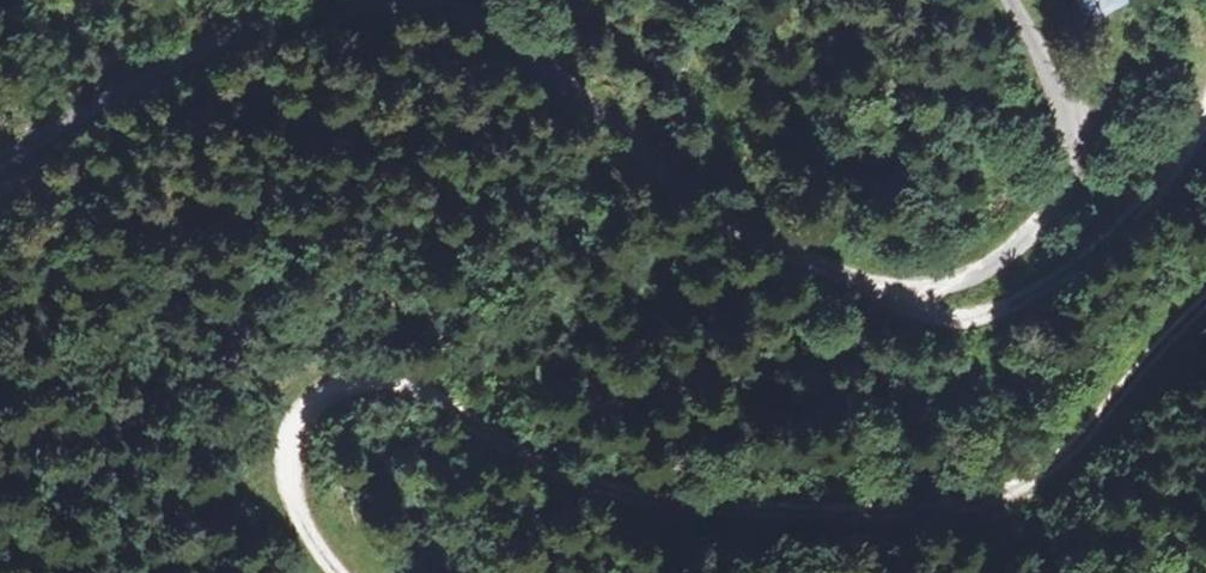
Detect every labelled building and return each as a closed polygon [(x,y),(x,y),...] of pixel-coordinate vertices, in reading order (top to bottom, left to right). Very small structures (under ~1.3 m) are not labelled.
[(1086,42),(1131,18),(1120,0),(1065,0),(1086,42)]
